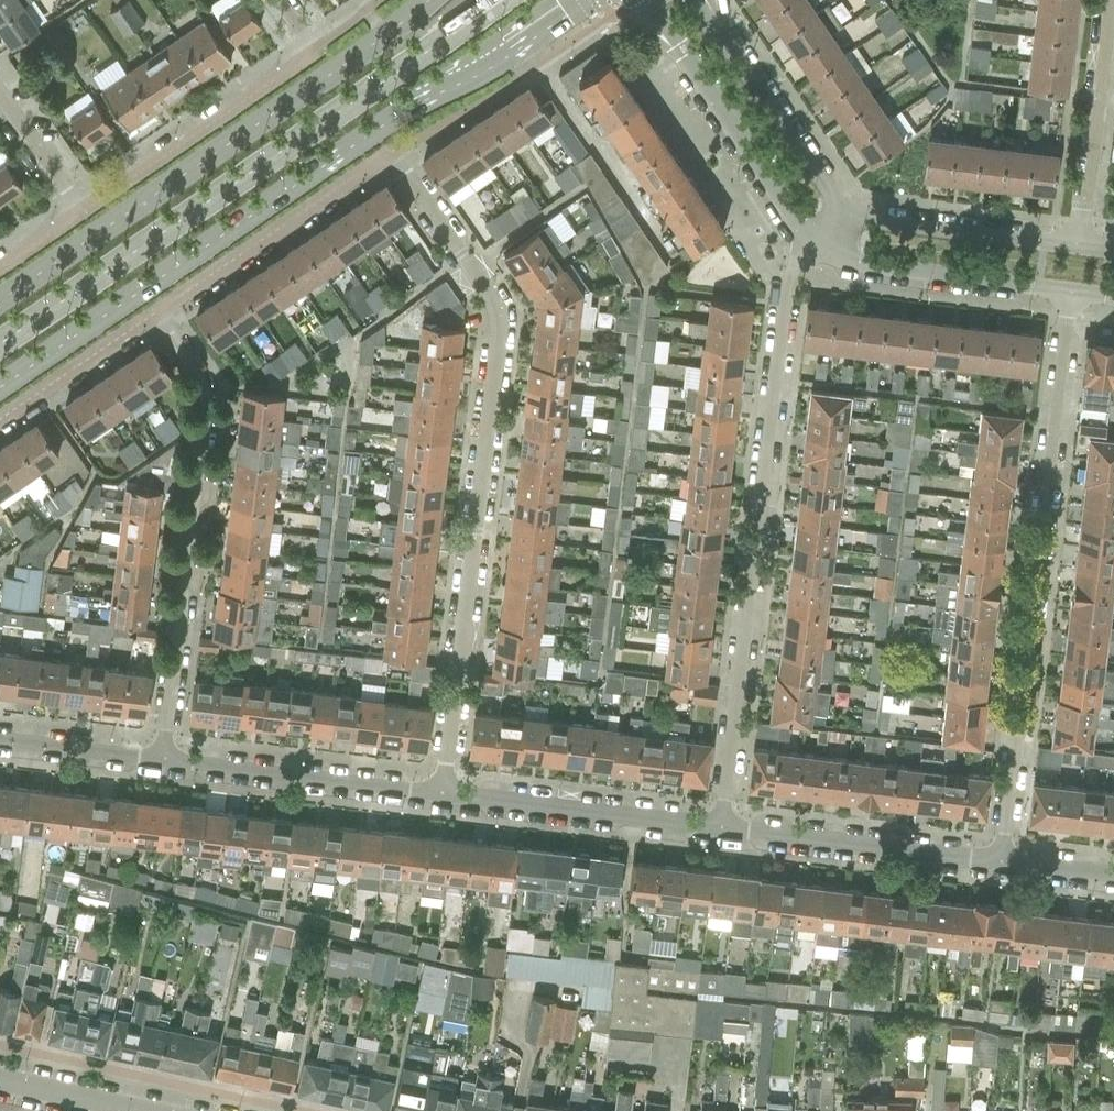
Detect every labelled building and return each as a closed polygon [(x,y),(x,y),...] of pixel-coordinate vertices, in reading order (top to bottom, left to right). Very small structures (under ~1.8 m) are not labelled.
[(23,5),(31,0),(0,0),(0,21),(23,5)] [(118,5),(134,29),(144,22),(128,0),(125,0),(118,5)] [(243,0),(218,18),(234,42),(260,24),(243,0)] [(770,13),(789,0),(761,0),(770,13)] [(784,35),(814,14),(805,0),(789,0),(770,13),(784,35)] [(1038,11),(1074,16),(1076,0),(1039,0),(1038,11)] [(975,3),(973,16),(994,18),(995,6),(975,3)] [(0,21),(0,27),(12,44),(11,45),(11,46),(38,28),(23,5),(0,21)] [(134,29),(118,5),(109,12),(126,35),(134,29)] [(784,35),(799,55),(829,35),(842,26),(827,5),(814,14),(784,35)] [(874,20),(881,30),(897,19),(890,9),(874,20)] [(1038,11),(1035,37),(1071,42),(1074,16),(1038,11)] [(203,20),(178,37),(205,77),(230,59),(217,41),(228,34),(233,42),(234,42),(218,18),(217,18),(218,20),(208,27),(203,20)] [(897,19),(881,30),(885,37),(901,26),(897,19)] [(45,32),(23,47),(30,58),(52,43),(45,32)] [(799,55),(813,76),(843,56),(829,35),(799,55)] [(178,37),(152,55),(179,94),(205,77),(178,37)] [(1035,37),(1032,62),(1068,67),(1071,42),(1035,37)] [(917,48),(900,59),(909,72),(926,61),(927,60),(918,47),(917,48)] [(969,47),(968,54),(989,57),(990,49),(969,47)] [(813,76),(827,97),(857,76),(869,68),(855,48),(843,56),(813,76)] [(623,82),(608,60),(604,63),(595,50),(558,75),(582,110),(623,82)] [(968,54),(966,67),(967,67),(987,69),(989,57),(968,54)] [(152,55),(126,72),(153,112),(179,94),(152,55)] [(926,61),(909,72),(915,81),(932,70),(926,61)] [(1068,67),(1032,62),(1029,87),(1027,87),(1027,88),(1064,92),(1068,67)] [(105,98),(97,104),(106,117),(114,111),(127,130),(153,112),(126,72),(100,90),(105,98)] [(827,97),(842,119),(872,98),(857,76),(827,97)] [(637,103),(623,82),(582,110),(596,131),(607,124),(637,103)] [(942,83),(925,94),(930,103),(947,91),(942,83)] [(528,87),(507,102),(528,132),(537,145),(558,131),(554,126),(564,119),(563,117),(551,99),(541,106),(528,87)] [(953,87),(950,107),(958,108),(961,88),(953,87)] [(962,88),(959,108),(963,109),(965,92),(971,93),(969,110),(984,111),(986,91),(972,89),(965,88),(962,88)] [(986,91),(984,111),(989,112),(992,92),(986,91)] [(1024,96),(1021,116),(1035,117),(1037,98),(1024,96)] [(872,98),(842,119),(856,140),(886,119),(872,98)] [(1037,98),(1035,117),(1048,119),(1051,99),(1037,98)] [(106,117),(97,104),(96,104),(95,102),(68,120),(85,144),(111,126),(105,118),(106,117)] [(507,102),(486,116),(507,146),(528,132),(507,102)] [(652,124),(637,103),(607,124),(616,136),(614,137),(619,145),(621,144),(652,124)] [(486,116),(465,131),(486,160),(507,146),(486,116)] [(886,119),(856,140),(871,162),(902,141),(902,140),(901,141),(886,119)] [(666,144),(652,124),(621,144),(630,157),(628,158),(633,166),(635,165),(666,144)] [(465,131),(444,145),(465,175),(475,190),(496,176),(486,160),(465,131)] [(924,175),(948,178),(953,142),(929,139),(929,138),(928,138),(924,175)] [(948,178),(975,182),(979,146),(953,142),(948,178)] [(680,165),(666,144),(635,165),(644,178),(642,179),(648,187),(648,188),(649,187),(680,165)] [(465,175),(444,145),(422,160),(443,191),(444,190),(444,189),(465,175)] [(975,182),(1000,185),(1004,149),(979,146),(975,182)] [(1000,185),(1025,188),(1030,152),(1004,149),(1000,185)] [(1030,152),(1025,188),(1053,191),(1057,155),(1056,154),(1056,155),(1030,152)] [(577,163),(569,165),(580,182),(586,179),(584,176),(597,166),(589,154),(577,163)] [(0,167),(0,202),(22,187),(5,163),(0,167)] [(569,165),(553,176),(564,193),(580,182),(569,165)] [(694,186),(680,165),(649,187),(648,188),(648,187),(639,194),(653,214),(664,207),(694,186)] [(607,181),(597,166),(584,176),(592,191),(607,181)] [(617,195),(607,181),(592,191),(601,207),(617,195)] [(386,185),(366,199),(386,229),(406,215),(406,216),(407,216),(386,185)] [(709,207),(694,186),(664,207),(673,220),(671,221),(677,229),(709,207)] [(528,194),(515,203),(527,218),(527,219),(539,210),(528,194)] [(601,207),(610,222),(627,210),(617,195),(601,207)] [(366,199),(344,213),(364,243),(386,229),(366,199)] [(591,200),(583,205),(592,220),(599,217),(600,216),(591,201),(591,200)] [(682,257),(724,229),(709,207),(677,229),(667,236),(669,237),(674,245),(682,257)] [(637,224),(627,210),(610,222),(618,237),(637,224)] [(344,213),(323,228),(344,258),(364,243),(344,213)] [(592,220),(587,223),(594,235),(606,228),(600,216),(599,217),(592,220)] [(494,217),(485,223),(496,239),(505,233),(494,217)] [(504,253),(503,254),(516,273),(561,242),(549,224),(504,253)] [(647,239),(637,224),(618,237),(627,253),(647,239)] [(323,228),(302,242),(322,272),(344,258),(323,228)] [(610,235),(600,241),(609,256),(618,250),(610,235)] [(669,237),(662,242),(667,249),(674,245),(669,237)] [(627,253),(635,268),(657,253),(647,239),(627,253)] [(529,291),(530,290),(562,268),(557,260),(571,250),(564,240),(561,242),(516,273),(529,291)] [(302,242),(281,256),(302,286),(322,272),(302,242)] [(418,249),(405,258),(410,264),(422,256),(418,249)] [(657,253),(635,268),(644,283),(667,268),(657,253)] [(281,256),(260,271),(281,301),(302,286),(281,256)] [(410,264),(406,266),(417,283),(433,272),(422,256),(410,264)] [(562,268),(530,290),(539,301),(539,303),(582,293),(582,292),(589,290),(570,262),(562,268)] [(260,271),(239,285),(260,315),(281,301),(260,271)] [(630,271),(621,276),(625,283),(635,280),(630,271)] [(359,280),(343,291),(360,317),(371,310),(372,313),(379,308),(368,293),(359,280)] [(424,294),(431,305),(452,290),(445,280),(424,294)] [(239,285),(218,300),(238,330),(260,315),(239,285)] [(379,286),(368,293),(379,308),(390,301),(379,286)] [(539,303),(537,320),(578,325),(589,326),(593,327),(596,305),(590,304),(591,290),(590,288),(589,289),(589,290),(582,292),(582,293),(539,303)] [(431,305),(438,315),(437,316),(460,301),(452,290),(431,305)] [(648,293),(645,315),(658,317),(661,294),(648,293)] [(615,313),(613,330),(637,332),(641,296),(629,295),(627,315),(615,313)] [(238,330),(218,300),(196,315),(217,345),(218,345),(217,344),(238,330)] [(709,300),(706,323),(721,325),(720,328),(734,329),(735,324),(747,326),(750,305),(709,300)] [(420,323),(417,347),(419,347),(458,351),(461,328),(464,307),(460,301),(437,316),(423,314),(422,323),(420,323)] [(803,342),(829,345),(834,310),(807,306),(803,342)] [(829,345),(854,349),(859,313),(834,310),(829,345)] [(854,349),(880,352),(884,316),(859,313),(854,349)] [(337,314),(326,321),(337,337),(347,330),(337,314)] [(645,315),(642,337),(655,339),(658,317),(645,315)] [(880,352),(905,355),(909,319),(884,316),(880,352)] [(905,355),(931,358),(935,322),(909,319),(905,355)] [(537,320),(534,342),(535,342),(535,345),(547,346),(548,341),(561,343),(560,345),(575,346),(578,325),(537,320)] [(326,321),(320,326),(331,341),(337,337),(326,321)] [(702,343),(702,345),(742,350),(744,350),(747,326),(735,324),(734,329),(720,328),(721,325),(706,323),(688,321),(686,334),(705,336),(704,344),(702,343)] [(931,358),(956,361),(961,326),(935,322),(931,358)] [(383,325),(369,334),(374,343),(384,344),(383,325)] [(956,361),(982,365),(986,329),(961,326),(956,361)] [(982,365),(1008,368),(1012,332),(986,329),(982,365)] [(1012,332),(1008,368),(1034,371),(1038,335),(1012,332)] [(360,341),(358,362),(372,364),(374,343),(369,334),(360,341)] [(626,336),(624,352),(635,353),(637,337),(626,336)] [(642,337),(640,360),(653,361),(655,339),(642,337)] [(534,342),(532,363),(572,368),(575,346),(560,345),(561,343),(548,341),(547,346),(535,345),(535,342),(534,342)] [(1105,432),(1107,418),(1113,357),(1113,344),(1093,341),(1087,346),(1083,379),(1084,379),(1078,428),(1105,432)] [(295,343),(284,350),(295,366),(306,358),(295,343)] [(701,349),(699,367),(713,368),(713,371),(727,373),(727,368),(740,370),(742,350),(702,345),(701,349)] [(151,346),(129,360),(150,390),(170,376),(171,377),(172,376),(151,346)] [(404,360),(403,367),(432,371),(431,374),(445,376),(446,371),(458,372),(460,352),(458,351),(417,347),(417,348),(418,349),(417,361),(404,360)] [(284,350),(278,354),(289,370),(295,366),(284,350)] [(624,352),(622,371),(633,372),(635,353),(624,352)] [(129,360),(107,375),(128,405),(150,390),(129,360)] [(269,360),(261,366),(271,382),(280,376),(269,360)] [(640,360),(637,382),(650,383),(653,361),(640,360)] [(813,381),(824,382),(827,362),(816,361),(813,381)] [(530,363),(527,385),(528,385),(527,389),(540,390),(541,385),(553,386),(553,388),(568,390),(570,370),(572,370),(572,368),(532,363),(530,363)] [(842,364),(839,385),(851,386),(853,366),(842,364)] [(686,365),(683,387),(687,387),(696,388),(737,393),(740,370),(727,368),(727,373),(713,371),(713,368),(699,367),(686,365)] [(415,378),(413,390),(455,395),(458,372),(446,371),(445,376),(431,374),(432,371),(403,367),(402,376),(415,378)] [(867,367),(865,388),(877,389),(879,369),(867,367)] [(357,370),(356,383),(369,385),(370,371),(357,370)] [(589,371),(588,379),(602,381),(603,373),(589,371)] [(893,371),(890,391),(901,392),(904,372),(893,371)] [(918,374),(916,394),(928,396),(930,375),(918,374)] [(107,375),(86,390),(107,420),(128,405),(107,375)] [(943,377),(941,397),(951,398),(952,399),(955,378),(954,378),(943,377)] [(621,379),(619,396),(630,397),(632,380),(621,379)] [(969,380),(967,400),(976,401),(978,402),(981,382),(978,381),(969,380)] [(637,382),(634,403),(647,404),(650,383),(637,382)] [(994,383),(992,403),(1002,404),(1004,384),(994,383)] [(527,385),(524,406),(567,412),(579,413),(582,391),(568,390),(553,388),(553,386),(541,385),(540,390),(527,389),(528,385),(527,385)] [(1019,407),(1029,408),(1032,388),(1022,386),(1019,407)] [(687,387),(684,409),(694,410),(708,412),(708,414),(722,416),(722,411),(735,413),(737,393),(696,388),(687,387)] [(355,388),(354,405),(362,406),(364,406),(366,389),(355,388)] [(811,389),(808,412),(849,417),(850,406),(864,408),(866,396),(811,389)] [(107,420),(86,390),(65,405),(86,435),(87,435),(86,434),(107,420)] [(393,398),(392,409),(394,409),(424,413),(424,416),(438,417),(438,412),(451,414),(453,397),(455,397),(455,395),(413,390),(413,391),(411,390),(411,396),(410,400),(393,398)] [(243,391),(240,416),(253,418),(253,412),(266,414),(266,415),(282,417),(285,396),(243,391)] [(619,396),(617,415),(628,416),(630,397),(619,396)] [(303,411),(302,420),(329,423),(341,424),(343,404),(331,402),(308,400),(307,411),(303,411)] [(897,400),(895,423),(907,424),(909,424),(911,425),(913,402),(912,402),(897,400)] [(634,403),(632,425),(647,427),(650,405),(647,404),(634,403)] [(918,403),(915,425),(926,427),(929,404),(918,403)] [(347,405),(346,422),(360,423),(361,406),(354,405),(347,405)] [(526,408),(524,428),(525,428),(524,432),(537,434),(537,428),(550,430),(550,432),(581,435),(583,425),(566,423),(567,412),(524,406),(524,408),(526,408)] [(394,409),(391,430),(406,432),(406,434),(409,434),(448,439),(451,414),(438,412),(438,417),(424,416),(424,413),(394,409)] [(694,410),(691,432),(732,437),(734,415),(735,413),(722,411),(722,416),(708,414),(708,412),(694,410)] [(980,410),(977,433),(1018,438),(1021,415),(999,412),(980,410)] [(240,416),(237,436),(240,437),(298,444),(301,422),(282,420),(282,417),(266,415),(266,414),(253,412),(253,418),(240,416)] [(808,412),(805,434),(846,439),(849,417),(808,412)] [(154,428),(152,428),(163,445),(165,444),(181,432),(170,416),(154,428)] [(606,418),(605,431),(615,432),(614,439),(623,441),(626,420),(606,418)] [(895,423),(892,444),(894,445),(902,446),(908,446),(911,425),(909,424),(907,424),(895,423)] [(37,424),(15,438),(36,468),(56,454),(57,455),(58,454),(37,424)] [(326,425),(324,447),(338,449),(341,427),(326,425)] [(632,425),(629,447),(644,449),(647,427),(632,425)] [(915,425),(913,447),(927,449),(929,449),(932,427),(926,427),(915,425)] [(524,428),(521,452),(562,457),(563,446),(580,448),(581,435),(550,432),(550,430),(537,428),(537,434),(524,432),(525,428),(524,428)] [(345,430),(343,449),(354,450),(356,431),(345,430)] [(691,432),(688,454),(703,456),(702,459),(716,460),(717,456),(729,457),(732,437),(691,432)] [(955,452),(959,453),(1015,459),(1018,438),(977,433),(976,442),(957,439),(955,452)] [(406,434),(403,456),(419,458),(419,461),(432,462),(433,458),(445,459),(448,439),(409,434),(406,434)] [(805,434),(802,456),(805,457),(845,461),(846,459),(844,459),(846,439),(805,434)] [(1087,458),(1113,462),(1113,439),(1090,436),(1087,458)] [(240,437),(237,460),(278,465),(280,453),(297,455),(298,444),(240,437)] [(0,449),(0,461),(15,483),(36,468),(15,438),(0,449)] [(607,439),(604,460),(621,462),(623,441),(614,439),(607,439)] [(134,440),(125,446),(136,463),(146,456),(134,440)] [(177,441),(151,459),(150,474),(176,478),(180,442),(177,441)] [(894,445),(891,467),(898,468),(904,468),(905,469),(907,453),(908,446),(902,446),(894,445)] [(125,446),(117,451),(129,468),(136,463),(125,446)] [(629,447),(627,468),(642,470),(656,472),(656,468),(642,466),(644,449),(629,447)] [(913,447),(910,469),(924,471),(927,449),(913,447)] [(343,449),(340,471),(351,473),(359,474),(362,451),(354,450),(343,449)] [(327,452),(325,471),(336,473),(338,453),(327,452)] [(521,452),(518,472),(519,472),(519,476),(531,477),(532,472),(545,473),(544,476),(559,477),(562,457),(521,452)] [(970,475),(970,476),(1010,481),(1013,481),(1015,459),(959,453),(958,464),(973,466),(972,475),(970,475)] [(688,454),(686,475),(728,481),(728,480),(726,480),(729,457),(717,456),(716,460),(702,459),(703,456),(688,454)] [(395,455),(392,477),(442,483),(445,459),(433,458),(432,462),(419,461),(419,458),(403,456),(395,455)] [(805,457),(802,478),(843,483),(853,485),(854,473),(844,472),(845,461),(805,457)] [(1087,481),(1113,485),(1113,462),(1087,458),(1084,481),(1087,481)] [(115,497),(113,508),(158,513),(159,501),(161,499),(162,494),(160,492),(161,489),(174,491),(176,478),(150,474),(151,459),(116,483),(125,484),(123,498),(115,497)] [(237,460),(234,485),(247,487),(247,481),(260,483),(260,484),(275,486),(286,488),(288,467),(278,465),(237,460)] [(15,483),(0,461),(0,493),(15,483)] [(610,466),(608,483),(619,484),(621,468),(610,466)] [(889,487),(888,489),(889,489),(892,489),(893,489),(901,490),(903,491),(905,469),(904,468),(898,468),(891,467),(889,487)] [(325,471),(322,492),(334,493),(336,473),(325,471)] [(342,472),(339,493),(351,494),(353,494),(354,482),(350,482),(351,473),(342,472)] [(518,472),(515,495),(557,500),(558,490),(574,492),(576,479),(559,477),(544,476),(545,473),(532,472),(531,477),(519,476),(519,472),(518,472)] [(625,472),(623,490),(634,491),(636,473),(625,472)] [(910,473),(907,491),(918,493),(920,474),(910,473)] [(688,478),(685,497),(699,499),(699,502),(713,503),(713,499),(726,500),(728,481),(686,475),(685,477),(688,478)] [(970,476),(967,499),(1008,503),(1010,481),(970,476)] [(391,477),(388,499),(414,502),(413,504),(427,506),(428,501),(440,503),(442,483),(391,477)] [(802,478),(800,500),(840,505),(843,483),(802,478)] [(76,480),(54,495),(65,511),(71,508),(82,488),(76,480)] [(95,481),(83,504),(84,504),(93,505),(98,506),(100,482),(95,481)] [(234,485),(232,503),(273,508),(275,486),(260,484),(260,483),(247,481),(247,487),(234,485)] [(1084,504),(1113,507),(1113,485),(1087,481),(1084,504)] [(608,483),(605,504),(616,505),(619,484),(608,483)] [(888,489),(886,512),(900,514),(901,509),(903,491),(901,490),(893,489),(892,489),(889,489),(888,489)] [(634,491),(623,490),(621,508),(632,509),(634,491)] [(907,491),(905,509),(916,510),(918,493),(907,491)] [(322,492),(320,510),(332,512),(334,493),(322,492)] [(339,493),(337,515),(347,516),(348,516),(351,494),(339,493)] [(54,495),(43,502),(55,519),(65,511),(54,495)] [(515,495),(513,516),(514,516),(513,520),(526,521),(527,516),(539,517),(539,519),(554,521),(567,522),(569,502),(557,500),(515,495)] [(681,518),(681,519),(723,524),(726,500),(713,499),(713,503),(699,502),(699,499),(685,497),(683,518),(681,518)] [(397,512),(395,522),(437,527),(440,503),(428,501),(427,506),(413,504),(414,502),(388,499),(387,510),(397,512)] [(967,499),(965,520),(1005,525),(1008,503),(967,499)] [(800,500),(797,523),(837,528),(840,505),(800,500)] [(232,503),(229,528),(241,530),(242,524),(254,526),(254,528),(281,531),(282,521),(271,520),(273,508),(232,503)] [(83,504),(74,520),(90,522),(93,505),(84,504),(83,504)] [(1081,525),(1113,529),(1113,507),(1084,504),(1081,525)] [(121,517),(119,531),(157,536),(158,525),(156,523),(158,513),(104,506),(103,515),(121,517)] [(605,507),(603,527),(614,528),(616,508),(605,507)] [(27,513),(19,519),(31,536),(39,530),(27,513)] [(337,515),(334,537),(344,538),(347,516),(337,515)] [(888,515),(886,534),(895,535),(897,535),(900,516),(897,516),(888,515)] [(513,516),(510,538),(551,543),(554,521),(539,519),(539,517),(527,516),(526,521),(513,520),(514,516),(513,516)] [(620,517),(617,534),(629,536),(631,518),(620,517)] [(905,517),(902,534),(913,536),(915,518),(905,517)] [(12,523),(10,525),(22,542),(31,536),(19,519),(12,523)] [(320,519),(318,535),(329,537),(331,520),(320,519)] [(706,543),(719,545),(721,525),(723,525),(723,524),(681,519),(678,542),(692,544),(692,546),(706,548),(706,543)] [(963,533),(962,543),(1002,548),(1005,525),(965,520),(963,533)] [(395,522),(393,544),(408,545),(408,548),(422,550),(422,545),(434,546),(437,527),(395,522)] [(797,523),(794,544),(835,549),(837,528),(797,523)] [(229,528),(226,546),(267,552),(279,553),(281,531),(254,528),(254,526),(242,524),(241,530),(229,528)] [(1079,546),(1113,550),(1113,529),(1081,525),(1079,546)] [(18,563),(42,566),(43,559),(61,532),(53,527),(19,550),(18,563)] [(603,527),(600,548),(611,549),(614,528),(603,527)] [(69,528),(59,546),(61,547),(68,547),(73,548),(76,529),(71,528),(69,528)] [(947,530),(945,541),(962,543),(963,533),(947,530)] [(99,542),(98,551),(107,552),(116,553),(152,558),(154,547),(156,544),(157,536),(119,531),(118,544),(99,542)] [(877,533),(875,553),(879,554),(893,555),(895,555),(897,535),(895,535),(886,534),(884,533),(877,533)] [(629,536),(617,534),(615,552),(627,554),(629,536)] [(318,535),(316,555),(327,556),(329,537),(318,535)] [(900,535),(898,555),(900,556),(909,557),(911,537),(900,535)] [(334,537),(332,554),(347,556),(349,539),(344,538),(334,537)] [(510,538),(507,560),(508,561),(508,564),(521,565),(521,560),(534,561),(534,563),(549,565),(551,543),(510,538)] [(663,540),(662,550),(677,552),(678,542),(663,540)] [(945,541),(944,551),(961,553),(962,543),(945,541)] [(391,555),(390,565),(432,569),(434,546),(422,545),(422,550),(408,548),(408,545),(393,544),(378,542),(377,553),(391,555)] [(677,552),(675,563),(716,568),(719,545),(706,543),(706,548),(692,546),(692,544),(678,542),(677,552)] [(961,553),(959,564),(1000,569),(1002,548),(962,543),(961,553)] [(794,544),(792,566),(832,571),(835,549),(794,544)] [(59,546),(50,563),(66,565),(68,547),(61,547),(59,546)] [(226,546),(223,571),(236,573),(237,567),(249,568),(249,571),(281,575),(282,566),(267,564),(266,564),(266,562),(267,552),(226,546)] [(1076,568),(1113,572),(1113,550),(1079,546),(1076,568)] [(600,549),(598,571),(608,572),(611,550),(600,549)] [(106,560),(106,562),(115,563),(114,575),(151,580),(152,570),(151,568),(152,558),(116,553),(107,552),(106,560)] [(900,556),(897,578),(910,579),(915,580),(918,558),(910,557),(909,557),(900,556)] [(878,558),(876,576),(882,577),(892,578),(894,560),(878,558)] [(332,559),(329,581),(340,582),(343,560),(332,559)] [(614,559),(612,578),(623,579),(625,561),(614,559)] [(507,560),(505,582),(546,587),(558,588),(560,566),(549,565),(534,563),(534,561),(521,560),(521,565),(508,564),(508,561),(507,560)] [(315,562),(312,580),(324,581),(326,564),(315,562)] [(13,576),(40,579),(42,566),(18,563),(15,563),(13,576)] [(675,563),(673,585),(687,587),(687,589),(701,591),(701,586),(714,588),(716,568),(675,563)] [(939,570),(937,584),(997,592),(1000,569),(959,564),(958,573),(939,570)] [(390,565),(387,586),(403,588),(403,591),(417,592),(417,588),(429,589),(432,569),(390,565)] [(792,566),(789,588),(829,593),(831,583),(831,581),(849,584),(850,574),(832,571),(792,566)] [(223,571),(221,590),(262,595),(263,584),(280,586),(281,575),(249,571),(249,568),(237,567),(236,573),(223,571)] [(1073,590),(1113,595),(1113,593),(1113,572),(1076,568),(1073,590)] [(49,571),(46,589),(71,593),(73,574),(49,571)] [(598,571),(596,585),(607,586),(608,572),(598,571)] [(40,579),(13,576),(4,575),(2,590),(38,595),(40,579)] [(89,591),(89,595),(147,602),(148,590),(150,588),(151,580),(114,575),(111,593),(89,591)] [(882,577),(879,599),(889,600),(890,600),(892,578),(882,577)] [(623,579),(612,578),(610,596),(621,597),(623,579)] [(897,578),(895,595),(908,597),(910,579),(897,578)] [(312,580),(310,601),(322,602),(324,581),(312,580)] [(329,581),(327,598),(338,600),(340,582),(329,581)] [(505,582),(502,604),(503,604),(503,608),(515,609),(516,604),(529,605),(528,607),(563,611),(564,600),(545,597),(546,587),(505,582)] [(936,596),(934,607),(954,609),(994,614),(997,592),(957,587),(937,584),(936,596)] [(673,585),(670,608),(711,613),(714,588),(701,586),(701,591),(687,589),(687,587),(673,585)] [(385,609),(426,614),(429,589),(417,588),(417,592),(403,591),(403,588),(387,586),(385,609)] [(789,588),(786,610),(827,615),(829,593),(789,588)] [(71,593),(46,589),(43,610),(72,614),(75,594),(71,593)] [(219,589),(216,614),(229,615),(229,611),(242,613),(241,615),(273,619),(276,596),(262,595),(221,590),(219,589)] [(38,595),(2,590),(1,604),(36,609),(38,595)] [(1071,611),(1111,616),(1112,605),(1113,606),(1113,595),(1073,590),(1071,611)] [(592,593),(590,609),(603,611),(605,594),(592,593)] [(147,602),(89,595),(88,603),(110,606),(108,620),(144,624),(144,622),(146,620),(147,614),(145,612),(147,602)] [(870,598),(867,619),(876,620),(885,621),(887,621),(889,600),(872,598),(870,598)] [(610,600),(608,623),(619,624),(622,601),(610,600)] [(894,600),(892,617),(902,618),(904,601),(894,600)] [(310,601),(307,623),(319,625),(322,602),(310,601)] [(502,604),(500,625),(541,630),(542,620),(561,623),(563,611),(528,607),(529,605),(516,604),(515,609),(503,608),(503,604),(502,604)] [(327,605),(324,625),(334,626),(335,624),(336,615),(337,607),(327,605)] [(648,628),(667,630),(710,636),(710,635),(708,634),(711,613),(670,608),(651,605),(648,628)] [(933,615),(932,628),(992,635),(994,614),(954,609),(934,607),(933,615)] [(372,620),(371,630),(383,632),(399,633),(399,636),(413,637),(413,633),(426,634),(428,614),(426,614),(386,609),(385,621),(372,620)] [(786,610),(784,632),(824,637),(827,615),(786,610)] [(229,615),(216,614),(213,634),(270,641),(273,619),(241,615),(242,613),(229,611),(229,615)] [(1068,634),(1113,639),(1113,626),(1110,625),(1111,616),(1071,611),(1068,634)] [(3,612),(2,623),(22,625),(24,614),(3,612)] [(30,615),(29,628),(45,630),(45,628),(45,626),(46,617),(30,615)] [(589,615),(587,636),(589,636),(600,638),(602,617),(590,615),(589,615)] [(46,617),(45,626),(66,629),(67,619),(46,617)] [(72,620),(71,631),(88,633),(89,622),(72,620)] [(876,624),(874,638),(884,639),(887,621),(885,621),(876,620),(876,624)] [(80,677),(78,690),(83,690),(81,703),(101,705),(101,707),(102,707),(106,668),(105,668),(106,666),(96,665),(101,624),(89,622),(88,633),(85,654),(83,677),(80,677)] [(306,623),(304,645),(317,646),(319,625),(307,623),(306,623)] [(607,623),(605,644),(615,646),(616,646),(619,625),(607,623)] [(890,623),(887,644),(901,646),(903,624),(902,624),(890,623)] [(112,625),(111,635),(128,637),(129,627),(112,625)] [(324,625),(322,641),(333,642),(334,626),(324,625)] [(498,625),(495,646),(496,646),(496,649),(509,650),(509,646),(522,647),(521,649),(551,653),(552,643),(538,641),(539,632),(540,632),(541,630),(500,625),(498,625)] [(136,638),(155,640),(157,630),(137,627),(136,638)] [(950,643),(949,652),(989,656),(992,635),(932,628),(930,641),(950,643)] [(710,636),(667,630),(667,631),(669,632),(666,652),(679,653),(679,657),(693,658),(693,654),(707,655),(710,636)] [(399,633),(383,632),(381,654),(422,659),(426,634),(413,633),(413,637),(399,636),(399,633)] [(784,632),(781,654),(834,660),(835,648),(823,646),(824,637),(784,632)] [(1065,656),(1106,661),(1107,651),(1113,652),(1113,639),(1068,634),(1065,656)] [(589,636),(587,657),(598,659),(600,638),(589,636)] [(200,638),(199,648),(218,650),(220,640),(200,638)] [(222,651),(242,653),(243,643),(223,640),(222,651)] [(250,654),(269,656),(270,646),(251,644),(250,654)] [(605,644),(602,667),(612,668),(615,646),(605,644)] [(19,655),(14,695),(38,698),(39,685),(35,684),(36,672),(39,672),(41,658),(42,649),(42,647),(31,646),(31,648),(30,657),(28,657),(19,655)] [(270,646),(269,656),(289,659),(290,648),(270,646)] [(495,646),(492,670),(504,672),(510,672),(514,673),(528,674),(533,675),(561,678),(563,657),(547,655),(548,652),(521,649),(522,647),(509,646),(509,650),(496,649),(496,646),(495,646)] [(873,646),(871,664),(881,666),(883,647),(873,646)] [(888,647),(886,667),(897,668),(899,649),(888,647)] [(294,648),(293,660),(317,662),(318,651),(294,648)] [(318,651),(317,662),(340,665),(341,654),(318,651)] [(679,653),(666,652),(664,674),(704,679),(707,655),(693,654),(693,658),(679,657),(679,653)] [(949,652),(946,674),(986,679),(989,656),(949,652)] [(14,695),(19,655),(0,653),(0,693),(14,695)] [(62,661),(58,700),(81,703),(83,690),(78,690),(80,677),(83,677),(85,654),(75,653),(74,662),(62,661)] [(343,667),(363,669),(364,657),(345,654),(343,667)] [(776,674),(819,680),(831,681),(834,660),(781,654),(779,674),(776,674)] [(581,656),(579,675),(596,677),(598,659),(587,657),(581,656)] [(1063,678),(1113,684),(1113,671),(1105,670),(1106,661),(1065,656),(1063,678)] [(364,657),(363,669),(382,672),(384,659),(364,657)] [(36,672),(35,684),(39,685),(38,698),(58,700),(62,661),(41,658),(39,672),(36,672)] [(409,678),(433,681),(435,665),(411,662),(409,678)] [(871,664),(869,681),(879,682),(881,666),(871,664)] [(886,667),(884,683),(895,685),(897,668),(886,667)] [(106,668),(102,707),(124,710),(129,671),(106,668)] [(129,671),(124,710),(146,713),(150,674),(129,671)] [(243,683),(241,683),(242,673),(228,672),(227,683),(218,682),(213,721),(238,724),(238,722),(243,683)] [(606,672),(605,685),(622,687),(623,675),(606,672)] [(479,673),(477,692),(502,695),(504,676),(479,673)] [(776,674),(774,696),(828,703),(829,691),(816,690),(817,681),(819,682),(819,680),(776,674)] [(946,674),(943,694),(986,699),(984,698),(986,679),(946,674)] [(631,675),(629,693),(632,694),(645,695),(645,694),(645,693),(647,677),(634,675),(631,675)] [(509,677),(508,687),(526,689),(527,679),(509,677)] [(647,677),(645,693),(656,694),(658,678),(647,677)] [(1057,699),(1100,705),(1102,695),(1113,696),(1113,684),(1063,678),(1060,699),(1057,698),(1057,699)] [(189,718),(213,721),(218,682),(194,679),(189,718)] [(406,705),(401,744),(425,747),(430,708),(418,706),(421,681),(409,679),(406,705)] [(671,680),(669,694),(688,697),(690,682),(671,680)] [(691,701),(714,704),(716,685),(693,682),(691,701)] [(238,722),(261,725),(265,686),(243,683),(238,722)] [(560,683),(559,692),(573,694),(574,686),(574,685),(560,683)] [(261,725),(284,728),(289,689),(265,686),(261,725)] [(573,694),(573,696),(584,698),(585,688),(574,686),(573,694)] [(284,728),(308,730),(313,692),(289,689),(284,728)] [(867,689),(865,706),(874,707),(877,690),(869,689),(867,689)] [(308,730),(332,733),(336,694),(313,692),(308,730)] [(332,733),(354,736),(359,697),(336,694),(332,733)] [(879,709),(896,711),(907,712),(909,698),(881,694),(879,709)] [(945,697),(943,716),(983,721),(986,699),(943,694),(943,697),(945,697)] [(828,703),(774,696),(771,719),(812,724),(813,713),(827,714),(828,703)] [(377,741),(379,741),(383,702),(383,700),(359,697),(354,736),(377,739),(377,741)] [(1055,721),(1096,726),(1113,728),(1113,718),(1107,717),(1109,706),(1100,705),(1057,699),(1055,721)] [(379,741),(401,744),(406,705),(383,702),(379,741)] [(862,706),(859,729),(869,730),(872,727),(874,707),(865,706),(862,706)] [(896,711),(879,709),(877,730),(893,732),(896,711)] [(593,728),(588,765),(611,768),(611,770),(616,731),(618,715),(595,712),(595,713),(593,726),(593,728)] [(469,753),(494,756),(499,716),(474,713),(469,753)] [(494,756),(517,759),(517,756),(522,717),(521,717),(521,719),(499,716),(494,756)] [(616,731),(611,770),(635,773),(640,734),(641,719),(642,718),(630,716),(628,732),(616,731)] [(983,721),(943,716),(940,739),(980,744),(983,721)] [(517,756),(542,759),(546,720),(522,717),(517,756)] [(682,778),(687,739),(689,721),(666,719),(664,737),(659,776),(660,776),(662,778),(668,779),(671,777),(682,778)] [(542,759),(565,762),(570,723),(546,720),(542,759)] [(756,721),(755,735),(778,738),(780,724),(756,721)] [(1096,726),(1055,721),(1052,743),(1093,748),(1096,726)] [(570,723),(565,762),(588,765),(593,728),(593,726),(582,725),(570,723)] [(780,724),(778,738),(788,739),(790,726),(780,724)] [(817,729),(815,743),(826,744),(827,730),(817,729)] [(831,731),(830,742),(843,744),(845,733),(831,731)] [(635,773),(659,776),(664,737),(640,734),(635,773)] [(865,734),(863,754),(872,755),(874,736),(865,734)] [(871,762),(866,801),(890,804),(895,765),(882,763),(885,737),(874,736),(872,755),(871,762)] [(687,739),(682,778),(692,780),(694,782),(699,783),(701,781),(705,781),(710,742),(687,739)] [(903,739),(902,750),(920,752),(922,741),(903,739)] [(944,760),(943,763),(953,765),(955,746),(945,744),(944,760)] [(1037,746),(1035,764),(1059,767),(1062,749),(1037,746)] [(748,787),(772,790),(777,750),(753,747),(748,787)] [(969,747),(967,758),(980,759),(982,749),(969,747)] [(772,790),(797,793),(802,753),(777,750),(772,790)] [(1086,752),(1084,764),(1107,767),(1109,755),(1091,752),(1086,752)] [(797,793),(820,796),(825,756),(802,753),(797,793)] [(820,796),(843,799),(848,759),(825,756),(820,796)] [(919,768),(914,807),(937,810),(942,771),(943,763),(944,760),(929,758),(920,757),(919,768)] [(843,799),(866,801),(871,762),(848,759),(843,799)] [(890,804),(914,807),(919,768),(895,765),(890,804)] [(937,810),(960,813),(965,773),(942,771),(937,810)] [(965,773),(960,813),(985,816),(989,776),(965,773)] [(1028,821),(1052,824),(1057,785),(1033,782),(1028,821)] [(1052,824),(1075,827),(1080,787),(1057,785),(1052,824)] [(12,827),(23,828),(28,789),(5,786),(3,800),(8,800),(6,813),(3,813),(0,843),(10,844),(12,827)] [(1075,827),(1100,830),(1104,790),(1080,787),(1075,827)] [(23,828),(45,831),(47,818),(49,818),(51,805),(46,805),(48,791),(28,789),(23,828)] [(1113,832),(1113,792),(1104,790),(1100,830),(1113,832)] [(45,831),(67,833),(72,794),(48,791),(46,805),(51,805),(49,818),(47,818),(45,831)] [(67,833),(90,836),(91,823),(94,824),(96,811),(91,810),(93,797),(72,794),(67,833)] [(90,836),(111,839),(116,798),(115,798),(115,799),(93,797),(91,810),(96,811),(94,824),(91,823),(90,836)] [(134,852),(135,840),(138,816),(142,816),(143,801),(116,798),(111,839),(110,850),(134,852)] [(135,840),(156,842),(161,803),(143,801),(142,816),(138,816),(135,840)] [(156,842),(179,845),(180,833),(183,833),(185,820),(180,819),(182,806),(161,803),(156,842)] [(198,850),(200,850),(204,811),(204,810),(204,808),(182,806),(180,819),(185,820),(183,833),(180,833),(179,845),(198,848),(198,850)] [(200,850),(223,853),(224,840),(227,840),(228,828),(224,827),(226,813),(204,811),(200,850)] [(221,852),(219,864),(241,866),(242,855),(243,855),(248,816),(226,813),(224,827),(228,828),(227,840),(224,840),(223,853),(221,852)] [(262,871),(264,872),(268,845),(270,846),(272,833),(268,832),(269,819),(248,816),(243,855),(254,857),(252,871),(262,872),(262,871)] [(268,845),(264,872),(270,872),(272,859),(291,861),(295,822),(269,819),(268,832),(272,833),(270,846),(268,845)] [(295,822),(291,861),(302,863),(300,878),(313,879),(317,851),(319,852),(321,839),(317,838),(318,825),(295,822)] [(335,882),(337,867),(342,827),(318,825),(317,838),(321,839),(319,852),(317,851),(313,879),(335,882)] [(337,867),(359,870),(361,857),(363,857),(365,844),(361,844),(362,830),(342,827),(337,867)] [(359,870),(357,886),(378,889),(380,872),(380,870),(381,870),(386,831),(383,831),(383,832),(364,830),(362,830),(361,844),(365,844),(363,857),(361,857),(359,870)] [(380,872),(378,889),(400,891),(403,860),(406,860),(408,847),(403,846),(405,833),(386,831),(381,870),(380,870),(380,872)] [(423,875),(424,876),(429,836),(405,833),(403,846),(408,847),(406,860),(403,860),(400,891),(411,893),(413,874),(423,875)] [(423,875),(421,891),(444,894),(446,878),(447,865),(450,865),(451,852),(447,852),(448,839),(429,836),(424,876),(423,875)] [(446,878),(467,881),(472,841),(448,839),(447,852),(451,852),(450,865),(447,865),(446,878)] [(467,881),(489,884),(490,870),(493,870),(495,858),(490,857),(492,844),(472,841),(467,881)] [(488,883),(486,902),(510,905),(512,886),(513,881),(514,881),(517,847),(492,844),(490,857),(495,858),(493,870),(490,870),(489,884),(488,883)] [(524,904),(538,906),(545,850),(517,847),(514,881),(526,883),(524,904)] [(545,850),(538,906),(550,907),(564,909),(565,899),(566,890),(568,875),(571,854),(545,850)] [(568,875),(566,890),(570,890),(569,893),(569,897),(580,898),(580,899),(578,915),(592,916),(594,899),(599,857),(589,856),(588,853),(581,852),(578,854),(575,854),(571,854),(568,875)] [(599,857),(592,916),(603,918),(606,894),(619,896),(620,884),(622,860),(618,859),(617,857),(609,856),(608,858),(599,857)] [(87,858),(85,869),(99,872),(100,860),(87,858)] [(641,910),(653,912),(659,864),(632,861),(630,882),(628,895),(643,897),(641,910)] [(50,863),(47,877),(62,881),(65,866),(50,863)] [(680,915),(681,902),(685,868),(659,864),(653,912),(680,915)] [(106,874),(122,878),(122,877),(124,872),(121,868),(108,865),(106,874)] [(706,912),(707,912),(713,871),(685,868),(681,902),(708,905),(708,909),(707,909),(706,912)] [(128,878),(128,879),(146,884),(146,882),(148,875),(148,874),(130,870),(128,878)] [(707,912),(731,915),(736,874),(713,871),(707,912)] [(80,876),(76,892),(109,899),(113,882),(84,875),(80,874),(80,876)] [(750,936),(750,935),(758,878),(757,878),(757,876),(736,874),(731,915),(729,934),(750,936)] [(156,878),(154,886),(154,887),(171,890),(174,882),(156,878)] [(750,935),(772,937),(779,881),(758,878),(750,935)] [(792,940),(794,924),(799,883),(779,881),(772,937),(792,940)] [(108,903),(107,911),(112,912),(114,904),(114,903),(138,908),(139,903),(142,890),(113,882),(109,899),(108,903)] [(174,882),(172,891),(193,896),(196,886),(174,882)] [(794,924),(816,927),(821,886),(799,883),(794,924)] [(814,943),(812,955),(834,958),(835,946),(843,889),(821,886),(816,927),(814,943)] [(199,888),(197,897),(213,901),(215,893),(199,888)] [(858,949),(860,932),(865,892),(843,889),(835,946),(858,949)] [(142,890),(139,903),(154,907),(154,909),(167,912),(170,897),(142,890)] [(860,932),(883,935),(888,894),(865,892),(860,932)] [(215,893),(213,901),(230,906),(233,897),(215,893)] [(10,911),(12,903),(11,899),(11,896),(0,894),(0,909),(10,911)] [(883,935),(905,938),(910,897),(888,894),(883,935)] [(237,897),(235,907),(253,912),(256,902),(237,897)] [(261,900),(257,912),(278,918),(281,900),(261,897),(261,900)] [(925,957),(927,941),(932,900),(910,897),(905,938),(903,954),(925,957)] [(927,941),(948,943),(953,902),(932,900),(927,941)] [(19,901),(17,912),(18,912),(18,911),(34,915),(37,905),(19,901)] [(955,963),(967,965),(974,905),(953,902),(948,943),(957,944),(955,963)] [(974,905),(967,965),(979,966),(982,945),(983,945),(992,946),(997,906),(974,903),(974,905)] [(285,907),(284,920),(306,926),(309,912),(285,905),(285,907)] [(998,928),(996,946),(1008,948),(1006,967),(1016,968),(1018,951),(1019,951),(1024,911),(1024,909),(1001,906),(998,928)] [(1019,951),(1041,954),(1046,914),(1024,911),(1019,951)] [(193,912),(191,924),(216,930),(219,917),(193,912)] [(309,912),(306,926),(327,931),(329,917),(309,912)] [(1047,975),(1060,977),(1068,917),(1046,914),(1041,954),(1050,955),(1047,975)] [(329,917),(327,931),(348,937),(352,923),(329,917)] [(1068,917),(1060,977),(1070,978),(1072,958),(1083,959),(1089,919),(1068,917)] [(250,919),(246,940),(271,946),(271,945),(276,924),(251,918),(250,919)] [(364,918),(363,931),(373,932),(374,919),(364,918)] [(1104,977),(1106,962),(1111,922),(1089,919),(1083,959),(1082,974),(1104,977)] [(28,921),(24,937),(34,939),(37,923),(28,921)] [(222,921),(219,936),(236,940),(239,925),(222,921)] [(276,924),(271,945),(289,949),(294,929),(276,924)] [(373,932),(370,942),(391,947),(395,932),(374,928),(373,932)] [(631,949),(631,951),(647,952),(648,952),(649,938),(650,931),(633,929),(631,949)] [(26,978),(14,1029),(40,1035),(45,1013),(48,998),(50,987),(47,983),(38,981),(42,963),(47,941),(49,934),(36,932),(35,939),(30,961),(29,965),(26,978)] [(395,932),(391,947),(408,952),(412,935),(395,932)] [(509,948),(532,951),(534,938),(510,936),(509,948)] [(14,1029),(26,978),(29,965),(30,961),(35,939),(34,939),(24,937),(22,937),(13,975),(10,991),(0,988),(0,1026),(14,1029)] [(607,937),(604,960),(612,961),(613,961),(618,961),(620,938),(607,937)] [(534,938),(532,951),(545,953),(547,940),(534,938)] [(421,940),(417,954),(435,959),(439,945),(421,940)] [(352,950),(347,972),(370,977),(376,951),(376,949),(354,944),(352,950)] [(352,950),(329,945),(323,973),(346,978),(347,972),(352,950)] [(443,946),(440,960),(456,963),(459,948),(443,946)] [(571,956),(586,957),(587,947),(572,946),(571,956)] [(459,948),(456,963),(473,967),(475,950),(459,948)] [(370,977),(370,978),(391,984),(394,975),(397,960),(399,955),(376,949),(376,951),(370,977)] [(509,952),(507,973),(612,986),(613,961),(612,961),(604,960),(586,957),(571,956),(561,954),(560,954),(560,958),(509,952)] [(674,959),(673,968),(699,970),(701,958),(675,955),(674,959)] [(673,968),(674,959),(648,956),(647,965),(673,968)] [(53,1016),(48,1037),(77,1043),(89,987),(95,961),(81,957),(73,992),(59,988),(56,1003),(53,1016)] [(397,960),(394,975),(414,980),(418,966),(397,960)] [(95,961),(89,987),(102,990),(108,987),(112,970),(108,964),(95,961)] [(423,961),(418,988),(446,994),(451,969),(423,961)] [(610,1009),(609,1025),(651,1029),(651,1031),(693,1035),(693,1034),(693,1033),(696,998),(697,991),(699,970),(673,968),(647,965),(618,961),(613,961),(612,986),(610,1009)] [(446,994),(442,1017),(469,1022),(472,974),(451,969),(446,994)] [(699,970),(697,991),(723,993),(724,978),(725,972),(699,970)] [(724,978),(723,993),(743,995),(744,982),(745,974),(725,972),(724,978)] [(474,975),(472,996),(492,998),(494,977),(474,975)] [(766,984),(765,997),(786,999),(787,986),(787,982),(766,979),(766,984)] [(744,982),(743,995),(765,997),(766,984),(744,982)] [(786,999),(808,1002),(810,987),(810,984),(787,982),(786,999)] [(89,987),(77,1043),(105,1050),(112,1016),(97,1012),(102,990),(89,987)] [(810,987),(808,1002),(829,1004),(829,1003),(830,990),(830,989),(810,987)] [(829,1004),(847,1006),(852,1006),(853,993),(853,992),(853,991),(830,988),(830,989),(830,990),(829,1003),(829,1004)] [(853,993),(852,1006),(873,1009),(875,997),(875,995),(853,992),(853,993)] [(329,993),(326,1008),(337,1010),(340,995),(329,993)] [(119,1006),(109,1051),(135,1057),(148,998),(136,995),(135,994),(131,1009),(119,1006)] [(352,994),(350,1007),(360,1009),(362,996),(352,994)] [(525,1037),(546,1041),(553,1000),(531,996),(525,1037)] [(226,1025),(215,1074),(241,1080),(252,1032),(252,1030),(251,1030),(256,1011),(258,999),(247,997),(240,1028),(226,1025)] [(875,997),(873,1009),(889,1011),(891,999),(875,997)] [(148,998),(135,1057),(160,1062),(168,1026),(170,1017),(156,1014),(159,1000),(148,998)] [(693,1033),(693,1034),(721,1037),(723,1019),(725,1001),(721,1001),(696,998),(693,1033)] [(940,1017),(954,1018),(956,999),(942,998),(940,1017)] [(990,998),(988,1020),(1008,1022),(1011,1000),(990,998)] [(725,1001),(723,1019),(748,1022),(748,1019),(750,1004),(725,1001)] [(904,1001),(903,1011),(919,1012),(920,1002),(904,1001)] [(920,1002),(919,1012),(936,1013),(936,1003),(920,1002)] [(750,1004),(748,1019),(760,1020),(754,1095),(756,1096),(755,1105),(765,1106),(767,1083),(774,1006),(761,1004),(750,1004)] [(160,1062),(184,1068),(198,1009),(186,1006),(180,1028),(168,1026),(160,1062)] [(961,1017),(960,1018),(982,1021),(984,1009),(983,1009),(962,1006),(961,1017)] [(1076,1014),(1074,1030),(1097,1032),(1098,1021),(1100,1008),(1077,1006),(1076,1014)] [(594,1007),(591,1029),(608,1032),(609,1025),(610,1009),(594,1007)] [(198,1009),(184,1068),(211,1074),(219,1037),(206,1034),(211,1012),(198,1009)] [(252,1032),(241,1080),(267,1086),(278,1036),(262,1033),(266,1013),(256,1011),(251,1030),(252,1030),(252,1032)] [(1034,1011),(1032,1026),(1052,1028),(1052,1027),(1054,1013),(1034,1011)] [(849,1013),(847,1053),(871,1053),(872,1015),(849,1013)] [(1055,1016),(1053,1032),(1073,1035),(1075,1018),(1055,1016)] [(1097,1032),(1113,1035),(1113,1023),(1098,1021),(1097,1032)] [(946,1041),(946,1060),(970,1061),(971,1044),(972,1025),(950,1024),(950,1041),(946,1041)] [(608,1032),(606,1056),(608,1056),(649,1060),(651,1031),(651,1029),(609,1025),(608,1032)] [(278,1036),(267,1086),(292,1091),(305,1033),(280,1027),(278,1036)] [(999,1035),(998,1045),(1011,1046),(1012,1036),(999,1035)] [(302,1071),(297,1093),(320,1098),(333,1040),(321,1037),(316,1061),(304,1058),(302,1071)] [(333,1040),(320,1098),(342,1103),(355,1045),(344,1043),(333,1040)] [(1047,1040),(1046,1060),(1072,1061),(1073,1042),(1047,1040)] [(393,1110),(423,1110),(435,1051),(434,1051),(435,1046),(407,1041),(403,1060),(400,1079),(397,1091),(393,1110)] [(355,1045),(342,1103),(365,1108),(378,1050),(355,1045)] [(365,1108),(380,1110),(388,1110),(393,1091),(396,1079),(398,1066),(386,1063),(388,1053),(378,1050),(365,1108)] [(423,1110),(455,1110),(457,1103),(459,1092),(461,1078),(458,1078),(458,1076),(443,1073),(445,1065),(447,1053),(435,1051),(423,1110)] [(712,1110),(726,1110),(729,1065),(716,1064),(712,1105),(712,1110)] [(931,1110),(943,1110),(944,1096),(945,1079),(946,1068),(933,1067),(931,1110)] [(848,1070),(847,1079),(859,1080),(859,1071),(848,1070)] [(455,1110),(483,1110),(490,1075),(478,1072),(476,1072),(475,1081),(461,1078),(459,1092),(457,1103),(455,1110)] [(483,1110),(511,1110),(512,1108),(513,1103),(499,1100),(504,1077),(490,1075),(483,1110)] [(574,1076),(572,1091),(582,1093),(584,1081),(584,1080),(585,1078),(582,1078),(574,1076)] [(895,1076),(894,1094),(922,1096),(923,1077),(895,1076)] [(552,1107),(553,1103),(542,1102),(545,1080),(531,1077),(524,1110),(551,1110),(552,1107)] [(580,1110),(603,1110),(604,1096),(591,1094),(593,1082),(584,1081),(582,1093),(582,1094),(580,1110)] [(820,1110),(821,1093),(821,1087),(808,1086),(808,1093),(807,1110),(820,1110)] [(820,1110),(832,1110),(832,1109),(831,1109),(831,1093),(832,1087),(821,1087),(821,1093),(820,1110)] [(633,1099),(634,1092),(618,1090),(616,1090),(613,1110),(631,1110),(633,1099)] [(551,1110),(580,1110),(582,1094),(582,1093),(572,1091),(571,1091),(568,1109),(552,1107),(551,1110)] [(874,1099),(847,1097),(846,1110),(873,1110),(874,1099)] [(873,1110),(911,1110),(912,1101),(874,1099),(873,1110)] [(1095,1100),(1078,1099),(1077,1110),(1094,1110),(1095,1100)] [(668,1103),(656,1102),(645,1100),(645,1101),(644,1110),(667,1110),(668,1103)] [(1094,1110),(1111,1110),(1112,1101),(1095,1100),(1094,1110)] [(767,1110),(792,1110),(792,1103),(768,1101),(767,1106),(767,1110)]
